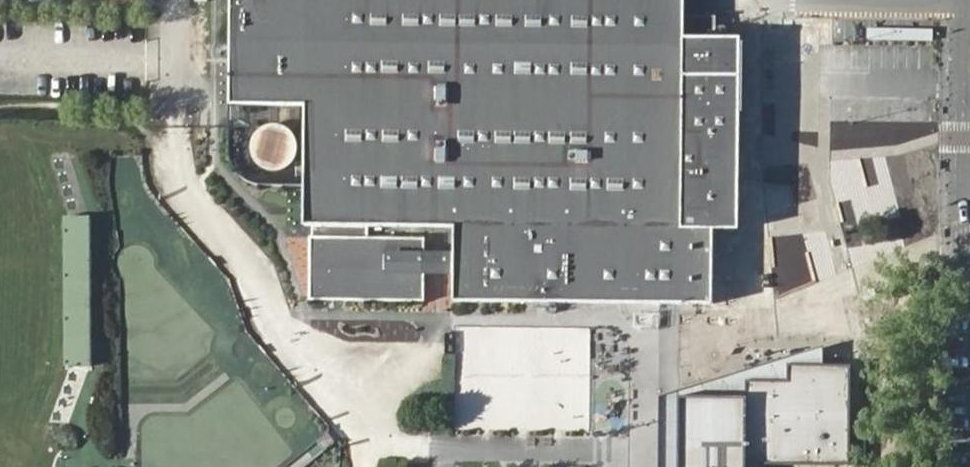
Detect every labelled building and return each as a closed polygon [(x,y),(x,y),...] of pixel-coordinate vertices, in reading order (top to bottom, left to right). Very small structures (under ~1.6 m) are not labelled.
[(671,0),(221,0),(219,107),(295,107),(295,169),(666,172),(665,228),(698,229),(727,230),(726,35),(671,33),(671,0)] [(694,14),(694,31),(713,31),(713,14),(694,14)] [(933,28),(866,26),(866,39),(933,41),(933,28)] [(281,167),(285,164),(286,163),(290,158),(290,156),(291,150),(291,141),(285,132),(281,129),(280,128),(279,127),(277,127),(274,126),(272,126),(271,125),(266,125),(263,126),(261,126),(258,127),(256,129),(251,133),(248,137),(246,142),(245,149),(247,156),(249,160),(254,166),(258,168),(264,171),(269,171),(270,171),(272,171),(278,169),(280,168),(281,167)] [(666,172),(295,169),(294,228),(312,226),(311,300),(442,301),(441,227),(665,228),(666,172)] [(93,367),(93,218),(66,218),(67,367),(93,367)] [(441,227),(442,301),(698,301),(698,229),(665,228),(441,227)] [(454,429),(589,432),(591,327),(456,325),(454,429)] [(824,364),(825,346),(660,395),(660,466),(679,466),(680,396),(746,397),(747,381),(789,382),(789,364),(824,364)] [(851,365),(824,364),(789,364),(789,382),(747,381),(746,397),(680,396),(679,466),(748,466),(748,462),(850,463),(851,365)]
